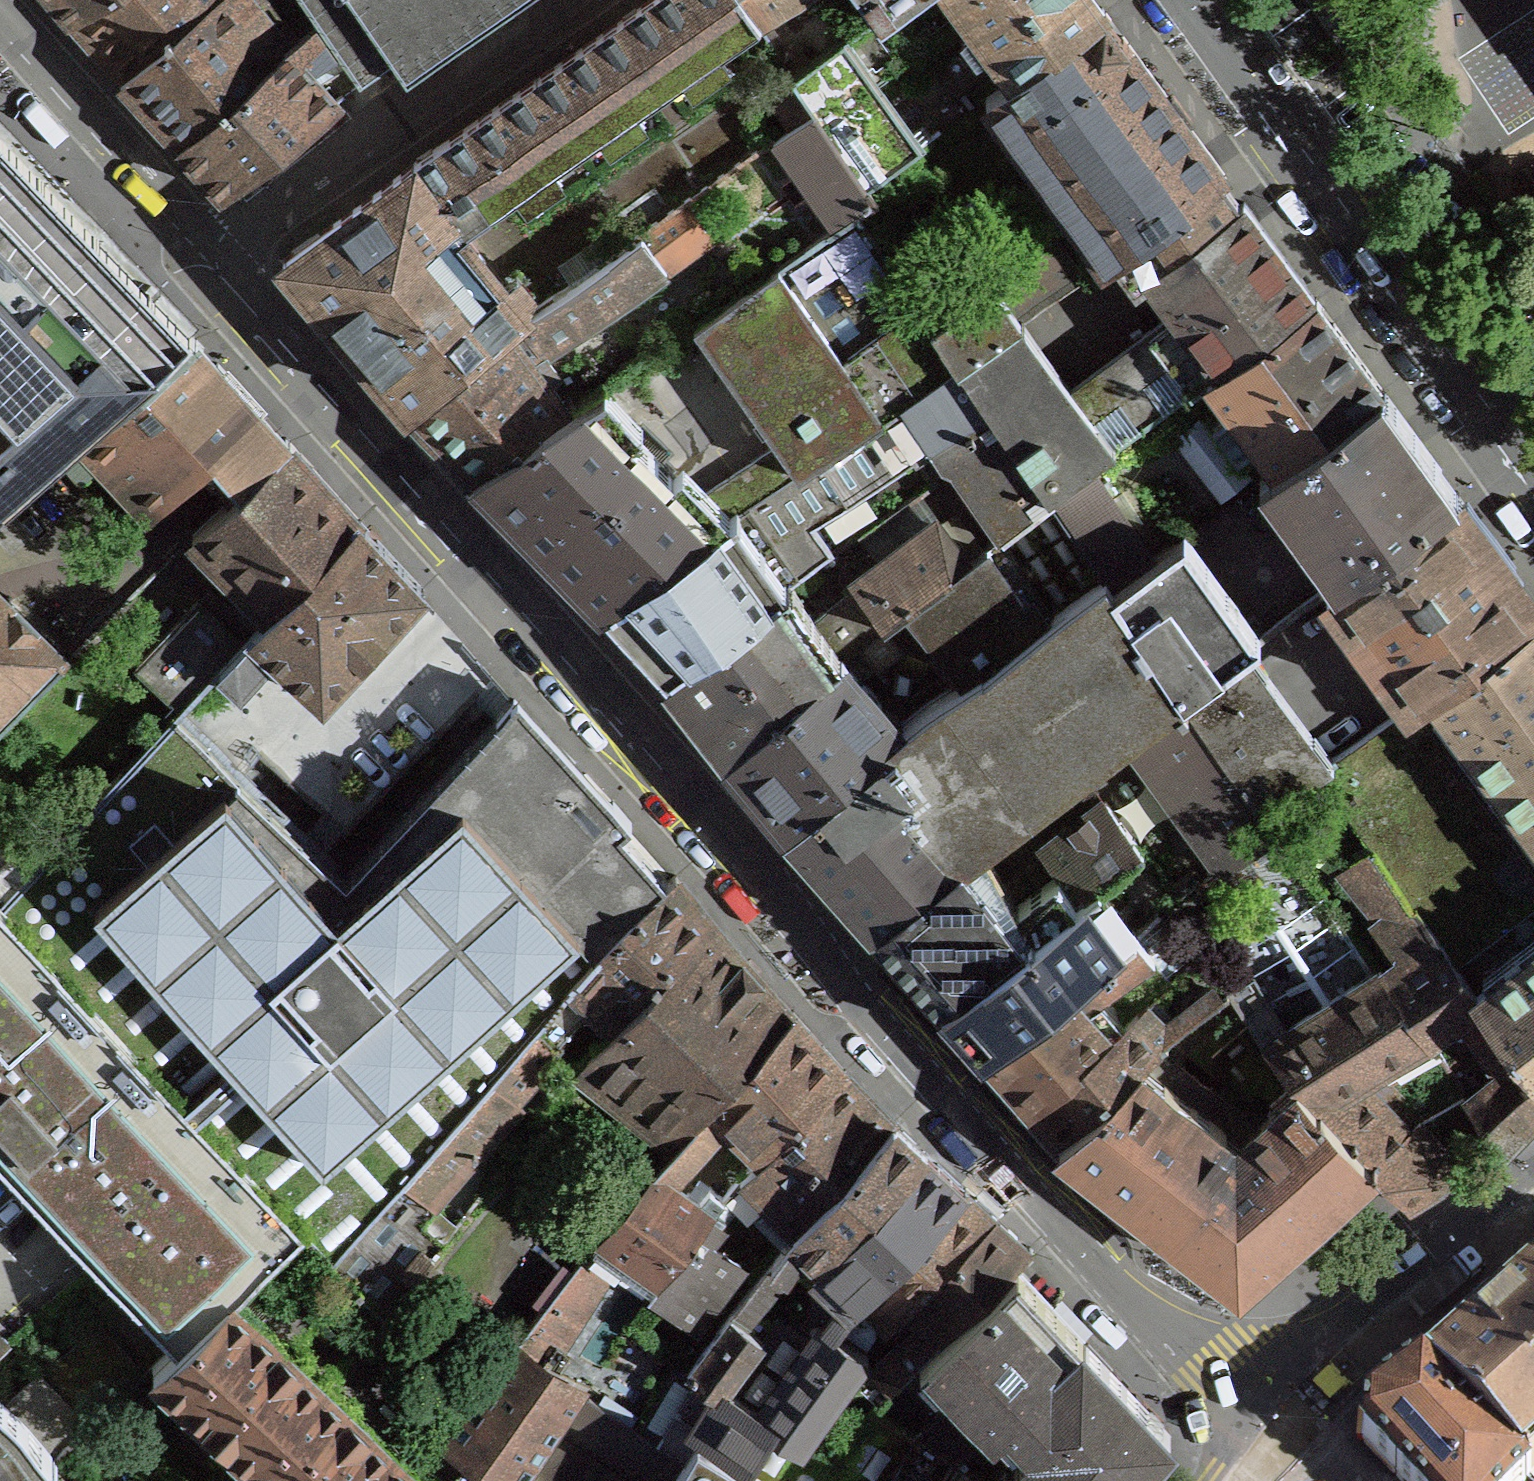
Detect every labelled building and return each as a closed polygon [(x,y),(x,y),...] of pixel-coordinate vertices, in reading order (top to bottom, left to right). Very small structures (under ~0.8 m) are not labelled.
[(67,16),(86,0),(53,0),(67,16)] [(67,16),(90,42),(116,73),(207,0),(86,0),(67,16)] [(116,73),(121,78),(120,79),(172,136),(317,20),(311,11),(294,23),(283,11),(281,12),(271,0),(207,0),(116,73)] [(311,11),(317,20),(338,50),(359,81),(394,58),(406,76),(516,0),(303,0),(311,11)] [(579,144),(759,21),(745,0),(649,0),(626,16),(536,78),(535,79),(579,144)] [(759,21),(789,0),(745,0),(759,21)] [(793,78),(817,113),(866,186),(931,138),(923,126),(912,133),(875,82),(968,13),(959,0),(900,0),(881,14),(793,78)] [(881,14),(900,0),(871,0),(881,14)] [(1104,12),(1104,11),(1096,0),(959,0),(968,13),(1015,77),(1104,12)] [(1115,255),(1221,178),(1224,175),(1164,93),(1104,11),(1104,12),(1015,77),(987,97),(1107,261),(1115,255)] [(338,50),(317,20),(172,136),(183,147),(229,198),(233,194),(229,189),(338,102),(336,100),(335,100),(308,70),(338,50)] [(413,163),(458,227),(579,144),(535,79),(456,134),(413,163)] [(775,142),(835,229),(856,214),(876,200),(866,186),(817,113),(775,142)] [(60,452),(187,340),(147,299),(153,294),(149,289),(143,294),(92,241),(98,236),(93,231),(88,236),(37,183),(43,178),(38,173),(32,179),(0,145),(0,503),(60,452)] [(409,407),(528,313),(458,227),(413,163),(283,259),(284,259),(393,388),(394,389),(406,403),(406,404),(409,407)] [(1216,371),(1315,299),(1244,202),(1240,204),(1221,178),(1115,255),(1136,284),(1148,275),(1174,311),(1174,312),(1216,371)] [(703,239),(708,235),(688,204),(529,314),(528,313),(409,407),(435,434),(473,474),(540,426),(568,410),(547,381),(555,375),(556,375),(557,375),(557,374),(557,373),(556,372),(555,372),(541,353),(542,351),(569,334),(569,335),(630,294),(631,295),(666,271),(663,267),(703,238),(703,239)] [(778,445),(695,499),(693,501),(692,502),(692,504),(693,505),(694,505),(695,504),(697,503),(718,524),(738,511),(739,513),(818,461),(819,462),(959,367),(932,326),(915,302),(917,301),(856,214),(835,229),(694,328),(696,330),(696,329),(778,445)] [(990,284),(932,326),(959,367),(961,366),(992,410),(1049,494),(1085,467),(1208,377),(1216,371),(1174,312),(1142,335),(1146,341),(1074,394),(1022,325),(1025,322),(1024,321),(1023,320),(1021,321),(1016,315),(1077,271),(1038,217),(977,262),(977,260),(974,262),(990,283),(990,284)] [(1343,337),(1315,299),(1216,371),(1208,377),(1276,469),(1285,462),(1383,391),(1343,337)] [(192,336),(187,340),(60,452),(82,477),(98,462),(150,517),(204,466),(230,496),(288,442),(192,336)] [(919,458),(919,457),(992,410),(961,366),(959,367),(819,462),(818,461),(739,513),(718,524),(603,606),(665,675),(789,585),(833,551),(814,526),(919,458)] [(1276,469),(1260,480),(1316,556),(1326,549),(1345,574),(1457,492),(1429,454),(1383,391),(1285,462),(1276,469)] [(692,502),(693,501),(695,499),(593,396),(568,410),(540,426),(473,474),(603,606),(718,524),(697,503),(695,504),(694,505),(693,505),(692,504),(692,502)] [(1051,498),(1049,494),(992,410),(919,457),(919,458),(928,471),(944,461),(953,465),(1002,536),(1051,498)] [(219,667),(358,520),(288,442),(230,496),(192,532),(245,587),(228,607),(209,590),(135,667),(180,709),(219,667)] [(1086,468),(1085,467),(1049,494),(1051,498),(1104,577),(1105,577),(1106,579),(1145,552),(1086,468)] [(843,655),(884,625),(969,560),(941,523),(942,522),(920,491),(884,516),(859,534),(882,567),(814,618),(789,585),(665,675),(729,756),(843,655)] [(1414,703),(1533,616),(1533,597),(1457,492),(1345,574),(1328,587),(1414,703)] [(1002,536),(969,560),(884,625),(901,647),(932,658),(941,651),(965,679),(1104,577),(1051,498),(1002,536)] [(322,699),(423,589),(358,520),(219,667),(239,685),(271,651),(322,699)] [(1258,638),(1185,538),(1184,536),(1113,588),(1183,692),(1239,652),(1258,638)] [(877,927),(964,859),(1126,739),(1185,695),(1183,692),(1113,588),(1106,579),(1105,577),(1104,577),(965,679),(901,725),(786,825),(877,927)] [(66,657),(0,593),(0,724),(66,657)] [(1414,703),(1323,767),(1317,771),(1374,847),(1484,1002),(1533,1067),(1533,876),(1434,740),(1459,723),(1533,826),(1533,616),(1414,703)] [(1185,695),(1264,809),(1317,771),(1323,767),(1304,741),(1312,735),(1266,672),(1258,678),(1239,652),(1183,692),(1185,695)] [(786,825),(901,725),(843,655),(729,756),(786,825)] [(677,878),(674,875),(667,882),(622,831),(631,823),(517,694),(345,876),(331,863),(335,859),(178,712),(28,874),(0,903),(140,1050),(302,1224),(331,1256),(537,1023),(677,878)] [(1185,695),(1126,739),(1221,868),(1275,825),(1264,809),(1185,695)] [(1041,850),(1058,875),(1077,899),(1098,883),(1141,850),(1104,801),(1041,850)] [(28,874),(0,846),(0,903),(28,874)] [(1463,1017),(1484,1002),(1374,847),(1341,870),(1367,903),(1368,902),(1410,957),(1385,973),(1430,1039),(1431,1040),(1463,1017)] [(945,1004),(1077,899),(1058,875),(1006,914),(994,899),(997,896),(984,879),(980,881),(964,859),(877,927),(945,1004)] [(613,1028),(712,921),(677,878),(537,1023),(550,1035),(583,995),(591,1004),(588,1007),(593,1013),(597,1010),(612,1027),(613,1028)] [(1098,883),(1077,899),(945,1004),(984,1048),(1134,930),(1098,883)] [(133,1297),(177,1344),(230,1293),(302,1224),(140,1050),(0,903),(0,1142),(3,1146),(0,1149),(0,1154),(48,1206),(53,1200),(77,1225),(71,1230),(133,1297)] [(1134,930),(984,1048),(1031,1102),(1199,959),(1159,913),(1135,930),(1134,930)] [(678,1137),(792,1012),(712,921),(613,1028),(612,1027),(582,1060),(532,1126),(554,1143),(607,1079),(678,1137)] [(1031,1102),(1062,1139),(1157,1048),(1165,1039),(1164,1038),(1225,992),(1199,959),(1031,1102)] [(1430,1039),(1385,973),(1381,966),(1283,1030),(1247,974),(1228,988),(1227,990),(1249,1023),(1370,1160),(1410,1204),(1435,1187),(1446,1181),(1467,1169),(1464,1165),(1450,1150),(1449,1150),(1417,1115),(1408,1125),(1366,1079),(1430,1039)] [(1484,1002),(1463,1017),(1499,1073),(1468,1097),(1503,1148),(1504,1149),(1524,1127),(1533,1117),(1533,1067),(1484,1002)] [(767,1149),(843,1070),(792,1012),(678,1137),(600,1232),(624,1250),(661,1276),(724,1197),(710,1186),(698,1200),(673,1182),(732,1115),(767,1149)] [(364,1299),(363,1300),(383,1318),(441,1243),(417,1222),(521,1103),(517,1100),(540,1074),(563,1047),(550,1035),(537,1023),(331,1256),(329,1258),(364,1299)] [(1157,1048),(1062,1139),(1239,1276),(1370,1160),(1249,1023),(1211,1055),(1249,1099),(1260,1088),(1277,1107),(1257,1126),(1157,1048)] [(793,1230),(894,1123),(843,1070),(767,1149),(724,1197),(661,1276),(648,1293),(693,1327),(741,1263),(713,1242),(732,1219),(726,1214),(748,1183),(786,1222),(793,1230)] [(822,1258),(925,1152),(894,1123),(793,1230),(786,1238),(751,1279),(754,1282),(731,1313),(743,1322),(806,1242),(822,1258)] [(859,1296),(964,1189),(925,1152),(822,1258),(850,1288),(811,1337),(780,1315),(763,1338),(723,1397),(690,1370),(677,1362),(636,1430),(684,1462),(698,1439),(744,1467),(772,1424),(800,1443),(839,1389),(866,1352),(833,1329),(859,1296)] [(912,1293),(993,1215),(964,1189),(859,1296),(886,1322),(912,1293)] [(1013,1263),(1030,1248),(993,1215),(912,1293),(929,1310),(861,1379),(882,1397),(1013,1263)] [(547,1371),(624,1250),(600,1232),(439,1443),(469,1463),(461,1474),(471,1480),(484,1480),(487,1475),(496,1480),(526,1480),(583,1394),(547,1371)] [(958,1457),(1084,1338),(1055,1307),(1013,1263),(882,1397),(877,1403),(916,1429),(958,1457)] [(1475,1342),(1433,1380),(1430,1382),(1524,1480),(1529,1480),(1533,1476),(1533,1290),(1475,1342)] [(177,1344),(154,1367),(251,1459),(324,1382),(230,1293),(177,1344)] [(46,1465),(154,1367),(177,1344),(133,1297),(6,1404),(0,1397),(0,1480),(27,1480),(46,1465)] [(723,1397),(763,1338),(743,1322),(731,1313),(690,1370),(723,1397)] [(10,1344),(0,1334),(0,1353),(10,1344)] [(1170,1428),(1127,1384),(1084,1338),(958,1457),(994,1480),(1124,1480),(1170,1428)] [(1364,1442),(1382,1461),(1401,1480),(1524,1480),(1430,1382),(1420,1372),(1366,1412),(1364,1442)] [(251,1459),(274,1480),(405,1480),(416,1469),(324,1382),(251,1459)] [(526,1480),(673,1480),(684,1462),(636,1430),(583,1394),(526,1480)] [(916,1429),(877,1403),(833,1462),(800,1443),(772,1424),(744,1467),(767,1480),(882,1480),(916,1429)] [(744,1467),(698,1439),(684,1462),(673,1480),(767,1480),(744,1467)] [(958,1457),(941,1480),(994,1480),(958,1457)] [(46,1465),(27,1480),(63,1480),(46,1465)]
